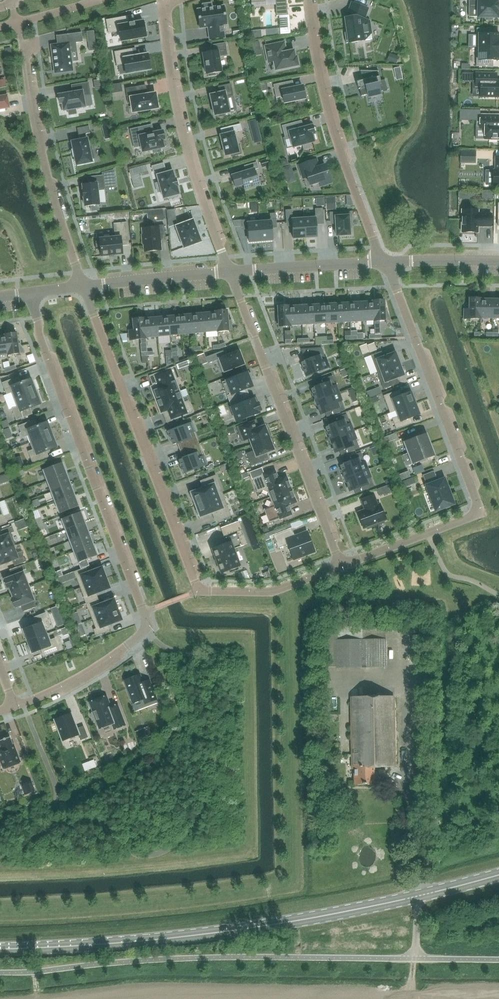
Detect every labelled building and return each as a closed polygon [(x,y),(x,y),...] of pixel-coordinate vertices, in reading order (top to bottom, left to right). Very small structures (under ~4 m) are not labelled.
[(276,16),(287,15),(286,0),(275,0),(276,16)] [(481,0),(469,0),(469,7),(476,7),(476,9),(478,9),(477,17),(485,17),(485,19),(492,20),(492,18),(497,18),(498,11),(498,3),(498,1),(481,1),(481,0)] [(226,24),(224,6),(212,8),(211,3),(202,4),(203,9),(197,10),(200,28),(208,27),(210,40),(224,38),(222,25),(226,24)] [(364,19),(368,9),(351,3),(348,11),(352,13),(351,17),(345,18),(347,32),(344,33),(346,44),(372,40),(369,22),(369,21),(364,19)] [(128,16),(106,20),(108,33),(119,31),(121,42),(146,37),(145,32),(147,31),(145,23),(143,24),(143,21),(129,24),(128,16)] [(498,48),(498,35),(493,35),(493,29),(476,28),(476,47),(498,48)] [(95,40),(93,31),(86,32),(88,41),(95,40)] [(73,51),(72,43),(83,42),(81,33),(67,34),(68,43),(51,46),(55,73),(73,71),(70,52),(73,51)] [(219,57),(227,55),(225,43),(211,46),(212,52),(202,54),(206,75),(208,74),(208,77),(216,75),(216,73),(221,72),(219,57)] [(283,43),(265,47),(269,62),(274,61),(276,70),(298,66),(296,58),(295,58),(293,51),(285,53),(283,43)] [(476,47),(476,66),(493,67),(493,61),(498,61),(498,55),(498,48),(476,47)] [(131,51),(114,55),(117,68),(124,67),(126,76),(150,71),(147,55),(133,58),(131,51)] [(378,71),(363,71),(364,71),(366,80),(356,82),(358,90),(359,89),(361,96),(367,95),(368,97),(380,95),(379,92),(382,92),(379,77),(378,77),(377,72),(378,72),(378,71)] [(476,73),(475,86),(480,86),(480,97),(498,97),(498,81),(496,80),(496,74),(476,73)] [(302,86),(294,88),(292,81),(273,85),(276,98),(280,97),(283,100),(284,103),(305,99),(304,97),(306,97),(305,90),(303,91),(302,86)] [(83,97),(90,95),(88,83),(72,86),(73,93),(58,95),(60,104),(62,111),(68,110),(69,115),(76,114),(75,109),(85,107),(83,97)] [(163,83),(154,83),(154,94),(163,94),(163,83)] [(220,93),(210,95),(215,116),(216,115),(217,117),(224,116),(224,114),(229,113),(226,97),(233,95),(230,85),(218,87),(220,93)] [(155,94),(144,96),(143,86),(125,89),(128,104),(132,103),(133,112),(139,110),(140,112),(148,111),(148,109),(157,108),(155,94)] [(0,97),(0,109),(9,107),(7,96),(0,97)] [(480,115),(480,128),(485,128),(484,139),(498,139),(498,116),(480,115)] [(312,126),(298,129),(296,123),(282,126),(285,138),(290,137),(293,147),(302,145),(304,150),(310,148),(309,143),(316,141),(314,134),(312,126)] [(220,136),(225,156),(233,154),(233,156),(241,154),(239,146),(237,147),(234,132),(241,130),(240,124),(228,127),(230,133),(220,136)] [(89,151),(87,139),(86,139),(85,134),(90,133),(89,126),(77,128),(78,135),(79,135),(80,140),(71,142),(73,151),(72,151),(72,152),(73,152),(74,156),(73,156),(73,157),(74,157),(76,165),(92,162),(91,159),(94,159),(92,150),(89,151)] [(163,131),(150,134),(148,126),(130,130),(134,148),(141,146),(142,152),(152,150),(153,153),(161,152),(160,148),(165,147),(164,139),(163,131)] [(462,153),(462,165),(479,165),(479,159),(471,159),(471,153),(462,153)] [(324,165),(319,167),(317,160),(298,166),(302,178),(307,177),(310,185),(319,182),(320,187),(331,183),(324,165)] [(254,170),(258,169),(256,162),(244,166),(245,172),(232,176),(235,187),(243,185),(244,189),(259,185),(254,170)] [(163,163),(152,167),(153,173),(157,172),(158,175),(157,175),(159,183),(155,184),(157,193),(161,192),(163,199),(169,197),(169,199),(178,197),(177,195),(179,195),(177,186),(178,186),(175,179),(172,171),(165,173),(164,170),(165,170),(163,163)] [(99,205),(97,189),(115,187),(114,170),(102,173),(102,176),(90,177),(91,184),(82,185),(83,190),(83,191),(83,197),(84,197),(85,206),(91,206),(91,211),(99,210),(98,205),(99,205)] [(315,216),(304,217),(305,238),(317,238),(316,221),(324,221),(323,209),(315,210),(315,216)] [(305,238),(304,217),(292,217),(292,210),(285,211),(286,223),(292,223),(293,239),(305,238)] [(478,210),(462,210),(461,232),(477,232),(478,227),(490,227),(491,214),(478,213),(478,210)] [(349,212),(329,213),(330,222),(336,222),(336,236),(350,236),(349,227),(351,227),(351,218),(349,218),(349,212)] [(270,221),(259,222),(261,241),(273,241),(271,225),(277,225),(276,214),(270,214),(270,221)] [(247,220),(241,221),(242,227),(248,226),(249,242),(261,241),(259,222),(248,223),(247,220)] [(192,221),(176,227),(184,248),(201,242),(192,221)] [(99,241),(95,242),(96,250),(100,249),(101,256),(122,254),(121,246),(129,245),(126,222),(113,224),(115,238),(99,239),(99,241)] [(157,227),(143,228),(143,235),(142,235),(143,244),(144,244),(145,252),(160,250),(159,238),(165,237),(164,225),(157,226),(157,227)] [(480,319),(480,298),(469,298),(469,309),(464,309),(464,319),(480,319)] [(492,318),(492,300),(481,300),(481,298),(480,298),(480,319),(480,318),(492,318)] [(389,321),(387,311),(385,311),(384,300),(373,301),(374,321),(389,321)] [(372,322),(374,321),(373,301),(372,301),(372,302),(361,303),(362,321),(372,320),(372,322)] [(338,322),(350,322),(349,303),(337,304),(338,322)] [(350,322),(362,321),(361,303),(349,303),(350,322)] [(326,323),(338,322),(337,304),(325,305),(326,323)] [(314,324),(326,323),(325,305),(313,306),(314,324)] [(279,327),(290,326),(289,306),(278,306),(278,319),(276,319),(277,324),(279,324),(279,327)] [(302,324),(301,306),(289,307),(289,306),(290,326),(290,325),(302,324)] [(302,324),(314,324),(313,306),(301,306),(302,324)] [(215,311),(217,332),(232,331),(231,320),(228,321),(227,310),(215,311)] [(217,332),(215,311),(215,313),(204,314),(205,332),(217,331),(217,332)] [(193,333),(205,332),(204,314),(192,315),(193,333)] [(181,334),(193,333),(192,315),(180,316),(181,334)] [(169,335),(181,334),(180,316),(168,317),(169,335)] [(158,336),(169,335),(168,317),(156,318),(158,336)] [(130,340),(146,339),(144,318),(132,319),(133,330),(129,330),(130,340)] [(158,336),(156,318),(144,319),(144,318),(146,339),(146,337),(158,336)] [(25,353),(20,344),(18,344),(16,333),(5,335),(8,355),(25,353)] [(316,348),(304,349),(308,360),(301,363),(303,367),(302,367),(306,376),(329,367),(326,359),(321,361),(319,356),(316,348)] [(219,352),(205,357),(208,364),(217,360),(222,373),(244,364),(239,351),(225,356),(223,351),(219,352)] [(370,356),(377,372),(399,364),(398,360),(395,353),(383,357),(381,352),(370,356)] [(399,364),(377,372),(383,389),(394,385),(392,380),(403,375),(401,368),(399,364)] [(151,387),(156,400),(179,391),(174,379),(178,378),(174,368),(150,377),(152,383),(153,383),(154,386),(151,387)] [(250,373),(247,375),(247,373),(226,380),(230,390),(225,391),(229,402),(249,394),(246,389),(252,387),(250,382),(253,380),(250,373)] [(315,387),(311,389),(312,393),(315,402),(338,393),(336,386),(331,387),(327,377),(318,381),(320,386),(318,386),(315,387)] [(15,378),(2,383),(6,395),(11,393),(13,400),(35,392),(30,380),(17,385),(15,378)] [(73,391),(68,393),(72,404),(77,402),(73,391)] [(179,391),(156,400),(161,413),(164,412),(165,415),(164,415),(167,422),(191,412),(187,402),(184,404),(179,391)] [(396,391),(383,396),(390,413),(396,411),(396,410),(414,403),(410,392),(398,397),(396,391)] [(35,392),(13,400),(16,407),(11,409),(16,420),(29,415),(26,409),(39,404),(35,392)] [(341,400),(338,393),(315,402),(320,414),(329,411),(331,415),(340,412),(337,402),(341,400)] [(253,399),(251,400),(249,394),(229,402),(236,421),(259,413),(258,411),(261,410),(258,403),(255,404),(253,399)] [(414,403),(396,410),(396,411),(398,416),(392,419),(396,430),(409,425),(407,419),(419,415),(414,403)] [(267,415),(270,423),(276,421),(274,412),(267,415)] [(332,425),(325,427),(327,432),(330,440),(353,431),(350,424),(345,426),(342,416),(333,419),(334,424),(332,424),(332,425)] [(265,426),(259,428),(256,420),(236,428),(241,441),(249,439),(251,445),(269,438),(268,436),(270,435),(267,427),(265,428),(265,426)] [(31,421),(18,426),(23,438),(27,436),(30,443),(51,435),(46,423),(33,427),(31,421)] [(191,423),(168,432),(173,445),(180,442),(183,450),(194,446),(189,433),(194,431),(191,423)] [(356,439),(353,431),(330,440),(335,453),(344,449),(346,454),(355,450),(351,440),(356,439)] [(408,453),(430,445),(426,433),(419,436),(418,434),(410,437),(411,439),(403,442),(408,453)] [(385,443),(396,439),(394,434),(383,438),(385,443)] [(51,435),(30,443),(32,450),(28,451),(32,463),(45,458),(43,452),(56,447),(51,435)] [(272,439),(270,440),(269,438),(251,445),(253,451),(246,454),(251,466),(266,461),(263,454),(274,450),(273,448),(275,447),(272,439)] [(427,458),(434,456),(430,445),(408,453),(412,464),(419,461),(420,463),(428,460),(427,458)] [(194,446),(183,450),(186,458),(178,460),(183,473),(206,465),(203,457),(199,458),(194,446)] [(367,470),(365,462),(360,464),(356,454),(347,457),(349,462),(347,463),(340,466),(341,470),(344,478),(367,470)] [(47,481),(66,474),(62,463),(43,470),(47,481)] [(279,479),(278,479),(275,470),(252,478),(257,492),(263,490),(267,493),(269,497),(291,489),(289,484),(290,483),(288,479),(286,478),(286,476),(284,477),(283,476),(279,477),(279,479)] [(369,489),(366,479),(370,477),(367,470),(344,478),(349,491),(359,487),(360,492),(369,489)] [(399,481),(410,477),(408,471),(397,475),(399,481)] [(435,479),(436,479),(434,471),(422,475),(425,483),(429,482),(430,485),(429,485),(438,509),(444,507),(445,508),(451,506),(450,504),(452,504),(443,480),(437,483),(435,479)] [(51,492),(70,485),(66,474),(47,481),(51,492)] [(215,476),(203,481),(205,487),(191,493),(191,494),(189,495),(192,501),(193,500),(195,505),(222,495),(215,476)] [(417,490),(425,486),(421,477),(413,480),(417,490)] [(55,502),(74,495),(70,485),(51,492),(55,502)] [(298,502),(305,500),(302,487),(295,489),(298,502)] [(417,490),(424,514),(433,512),(427,487),(417,490)] [(294,495),(293,494),(291,489),(269,497),(271,502),(269,507),(264,509),(269,523),(280,519),(292,515),(288,505),(289,505),(290,506),(293,505),(294,503),(296,502),(295,501),(296,499),(294,495)] [(59,513),(78,506),(74,495),(55,502),(59,513)] [(222,495),(195,505),(197,510),(196,510),(198,517),(199,516),(200,517),(214,512),(218,520),(230,516),(222,495)] [(380,504),(377,505),(373,495),(361,500),(365,510),(357,513),(363,528),(366,527),(367,529),(374,526),(373,524),(385,520),(380,504)] [(66,530),(84,523),(80,512),(61,519),(66,530)] [(39,531),(45,529),(41,517),(35,519),(39,531)] [(250,543),(257,540),(248,517),(241,519),(250,543)] [(49,529),(59,526),(57,520),(47,523),(49,529)] [(226,544),(212,549),(221,573),(229,570),(230,573),(238,570),(237,567),(239,566),(233,549),(247,544),(238,521),(220,528),(226,544)] [(70,541),(88,534),(84,523),(66,530),(70,541)] [(0,537),(0,551),(13,546),(13,547),(15,546),(11,533),(14,532),(12,526),(0,531),(3,536),(0,537)] [(307,531),(294,536),(291,528),(272,535),(277,549),(288,545),(293,560),(314,552),(307,531)] [(74,552),(92,544),(88,534),(70,541),(74,552)] [(78,563),(97,556),(92,544),(74,552),(78,563)] [(0,551),(0,565),(12,560),(14,566),(25,562),(21,551),(16,553),(13,547),(13,546),(0,551)] [(65,569),(73,566),(71,560),(63,563),(65,569)] [(20,566),(9,570),(12,577),(4,580),(7,589),(9,588),(11,593),(28,586),(20,566)] [(86,567),(74,572),(76,578),(80,587),(105,578),(101,568),(88,573),(86,567)] [(105,578),(80,587),(84,597),(83,597),(86,603),(98,599),(95,593),(109,588),(105,578)] [(28,586),(11,593),(13,598),(11,599),(15,608),(20,605),(23,612),(36,607),(28,586)] [(98,599),(86,603),(88,610),(88,609),(92,619),(117,610),(113,599),(100,605),(98,599)] [(117,610),(92,619),(96,629),(93,630),(96,636),(110,631),(107,625),(121,620),(117,610)] [(45,634),(43,628),(50,626),(45,613),(32,618),(35,625),(23,630),(27,641),(46,634),(45,634)] [(361,667),(386,667),(386,640),(385,640),(385,626),(320,627),(321,668),(336,667),(336,668),(361,667)] [(59,651),(55,638),(50,640),(48,633),(45,634),(46,634),(27,641),(29,645),(27,646),(29,652),(31,651),(32,653),(44,648),(47,656),(59,651)] [(140,675),(124,681),(132,703),(142,699),(144,704),(156,699),(149,680),(143,683),(140,675)] [(93,720),(94,721),(96,720),(99,729),(115,723),(117,728),(125,725),(118,704),(110,707),(106,696),(89,703),(93,712),(91,713),(90,714),(93,720)] [(394,697),(351,697),(352,769),(354,769),(354,785),(374,784),(373,766),(395,766),(394,697)] [(56,719),(54,720),(62,741),(78,735),(80,740),(87,738),(83,726),(77,729),(71,714),(63,717),(62,715),(55,717),(56,719)] [(0,749),(0,761),(3,769),(20,763),(13,744),(12,745),(9,737),(0,740),(0,746),(1,749),(0,749)] [(31,782),(26,784),(29,793),(34,791),(31,782)]
